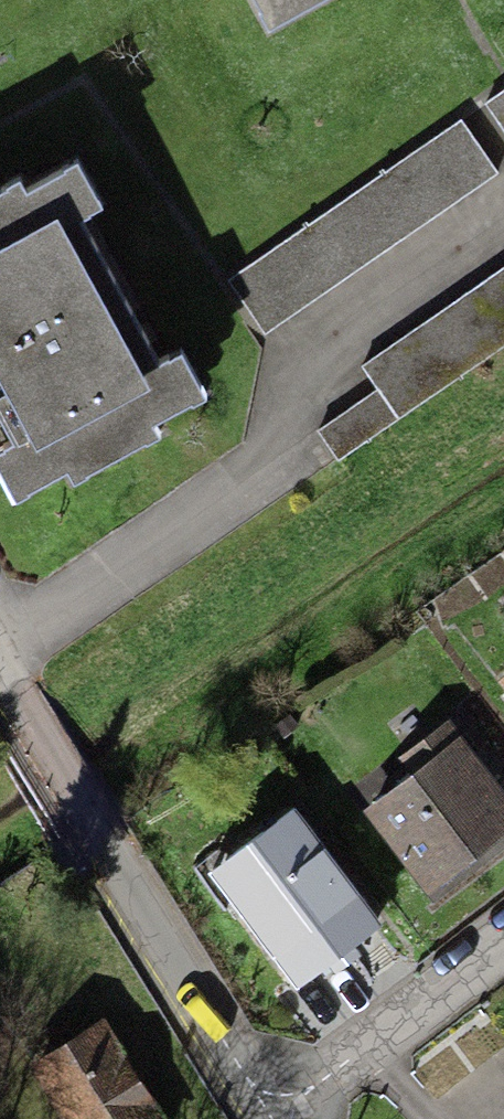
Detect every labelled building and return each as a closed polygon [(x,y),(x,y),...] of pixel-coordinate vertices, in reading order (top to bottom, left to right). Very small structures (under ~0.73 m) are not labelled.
[(272,30),(326,0),(255,0),(272,30)] [(489,104),(503,125),(503,94),(489,104)] [(455,123),(224,284),(261,336),(491,175),(455,123)] [(17,444),(0,454),(0,480),(16,508),(68,479),(74,489),(163,440),(157,430),(208,401),(183,357),(162,369),(82,227),(108,212),(80,164),(27,193),(21,181),(0,193),(0,415),(17,444)] [(357,367),(374,391),(394,420),(503,343),(503,264),(357,367)] [(394,420),(374,391),(318,430),(338,459),(394,420)] [(364,812),(429,896),(503,838),(503,788),(450,718),(399,757),(412,775),(364,812)] [(294,810),(208,875),(297,991),(383,926),(294,810)] [(33,1067),(66,1118),(169,1118),(107,1021),(33,1067)]
